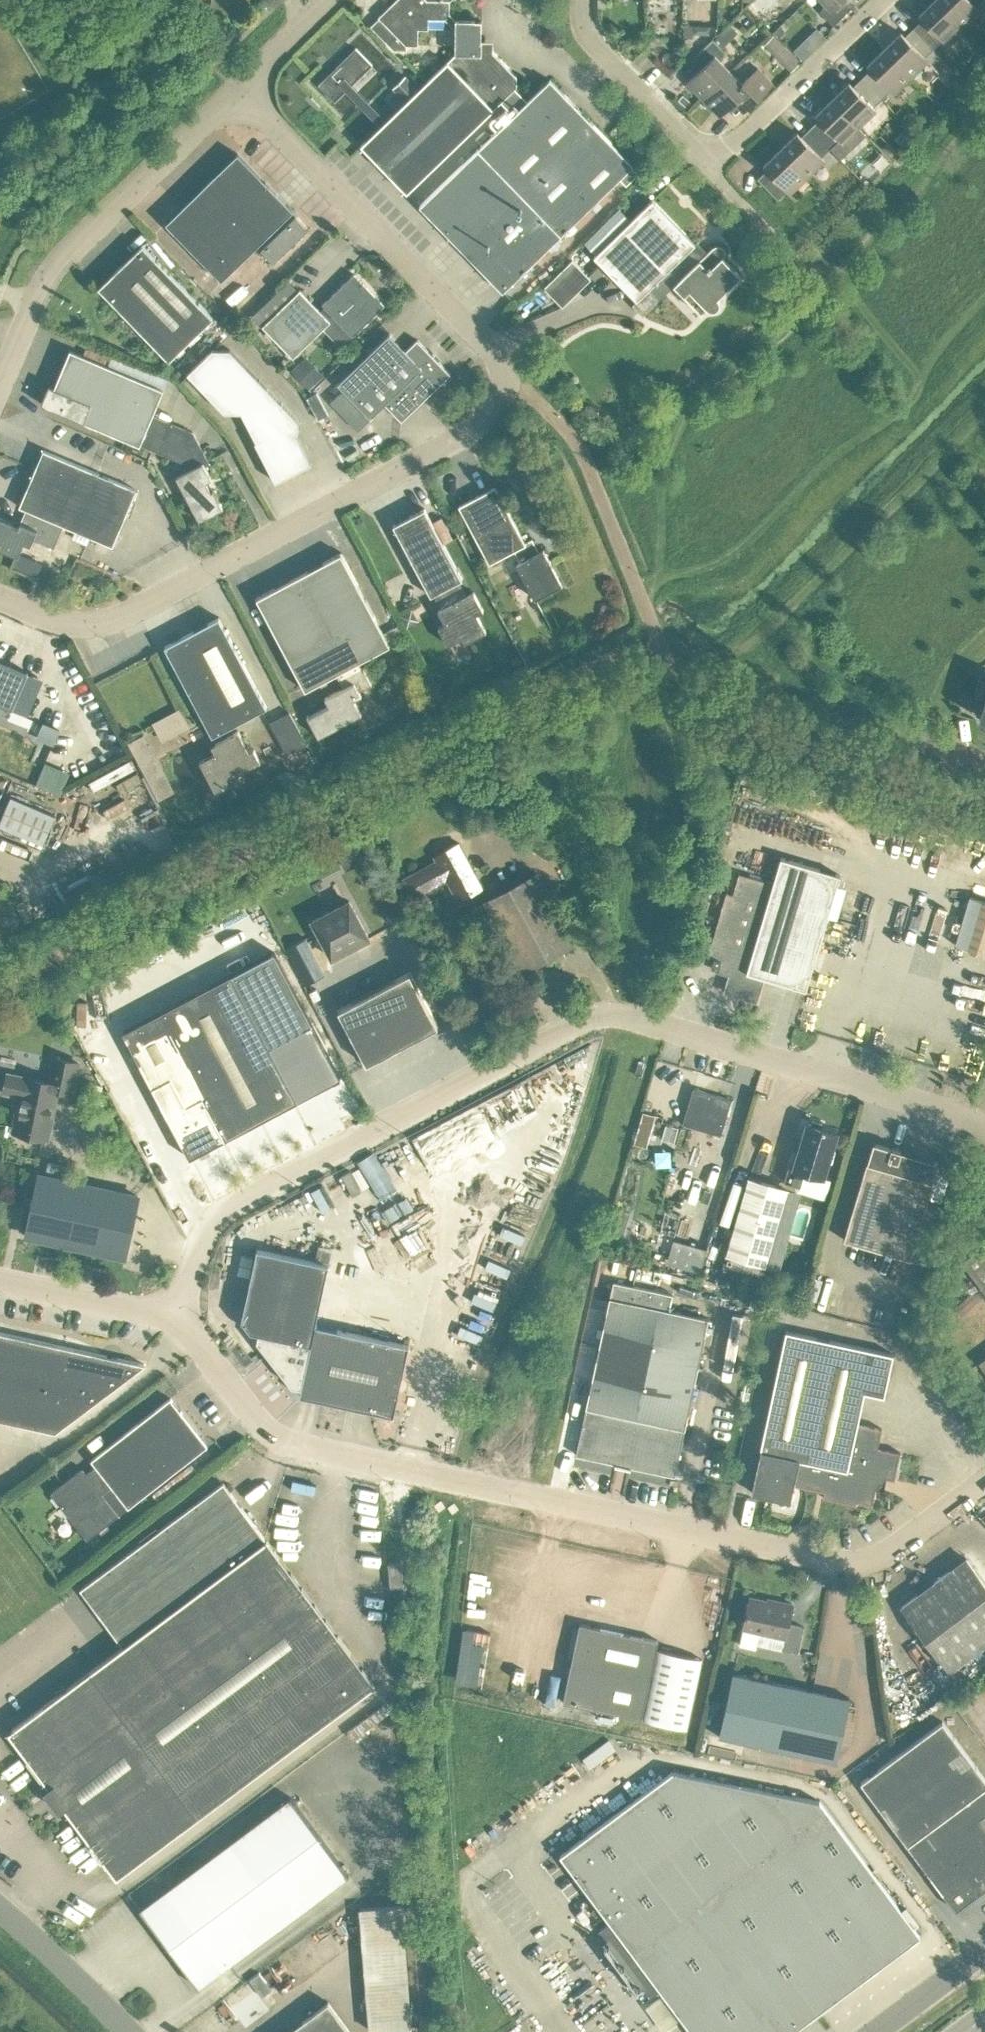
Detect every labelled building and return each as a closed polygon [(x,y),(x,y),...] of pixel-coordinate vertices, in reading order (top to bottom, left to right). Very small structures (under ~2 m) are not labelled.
[(516,103),(523,97),(514,88),(516,85),(517,75),(493,51),(481,51),(482,19),(455,19),(449,13),(449,0),(395,0),(378,16),(396,34),(387,43),(393,49),(406,49),(406,44),(418,45),(418,28),(428,28),(428,18),(445,18),(455,29),(455,53),(415,91),(402,78),(391,89),(404,103),(384,122),(349,86),(370,66),(353,49),(316,85),(332,102),(344,91),(378,127),(363,142),(363,141),(359,146),(406,192),(507,94),(516,103)] [(752,1),(760,9),(769,0),(754,0),(752,1)] [(825,2),(821,9),(820,11),(833,24),(850,8),(843,0),(823,0),(825,2)] [(917,30),(933,48),(942,39),(945,43),(963,26),(937,0),(933,0),(918,14),(925,22),(917,30)] [(963,26),(980,9),(976,6),(982,0),(937,0),(963,26)] [(709,34),(710,25),(694,24),(694,33),(709,34)] [(726,43),(737,32),(730,25),(718,36),(726,43)] [(901,31),(883,48),(911,76),(928,60),(925,56),(933,48),(917,30),(908,39),(901,31)] [(772,50),(781,41),(774,34),(765,42),(772,50)] [(686,81),(703,98),(731,71),(721,60),(724,53),(725,52),(712,38),(695,55),(704,64),(686,81)] [(804,60),(815,49),(804,39),(793,50),(804,60)] [(873,72),(865,80),(881,98),(890,89),(894,93),(911,76),(883,48),(866,65),(873,72)] [(974,67),(983,76),(984,74),(984,56),(974,67)] [(742,82),(731,71),(703,98),(719,116),(737,98),(747,108),(772,82),(757,67),(742,82)] [(523,97),(516,103),(520,107),(512,115),(508,111),(502,117),(506,121),(419,205),(502,291),(619,178),(626,184),(637,173),(631,166),(633,164),(550,78),(527,101),(523,97)] [(849,81),(832,98),(859,126),(876,110),(873,106),(881,98),(865,80),(856,89),(849,81)] [(822,122),(813,131),(830,148),(839,139),(842,143),(859,126),(832,98),(815,115),(822,122)] [(797,132),(780,148),(807,176),(824,160),(821,156),(830,148),(813,131),(804,139),(797,132)] [(807,176),(780,148),(763,165),(770,172),(761,181),(777,199),(787,189),(790,193),(807,176)] [(166,222),(221,280),(293,210),(238,153),(166,222)] [(707,307),(708,308),(709,309),(710,309),(712,309),(714,309),(715,309),(717,308),(718,307),(718,306),(719,304),(719,303),(719,301),(719,300),(718,298),(717,297),(740,275),(723,257),(724,256),(725,254),(725,253),(725,251),(725,250),(724,248),(723,247),(722,246),(720,245),(718,245),(717,245),(715,245),(713,246),(713,247),(713,246),(703,256),(692,245),(695,243),(652,199),(594,255),(636,299),(668,268),(679,279),(674,284),(684,295),(689,290),(707,307)] [(261,250),(273,263),(308,229),(295,216),(261,250)] [(98,287),(169,360),(213,317),(142,244),(98,287)] [(591,279),(573,260),(546,287),(564,307),(591,279)] [(322,303),(353,335),(384,304),(353,272),(322,303)] [(262,325),(293,356),(330,320),(300,289),(262,325)] [(401,420),(450,373),(417,338),(405,349),(389,332),(337,382),(343,388),(349,395),(367,413),(370,416),(385,403),(401,420)] [(297,431),(297,430),(298,428),(298,427),(299,425),(299,423),(298,422),(298,420),(297,418),(296,417),(230,348),(212,348),(187,372),(224,411),(242,411),(256,440),(255,441),(275,481),(311,463),(295,433),(297,431)] [(141,444),(152,448),(165,419),(153,414),(163,388),(70,349),(54,386),(49,384),(41,403),(139,444),(140,443),(141,444)] [(290,371),(308,390),(324,375),(305,356),(290,371)] [(288,362),(284,358),(279,363),(283,367),(288,362)] [(316,392),(307,397),(318,419),(328,414),(316,392)] [(165,419),(152,448),(188,464),(190,468),(176,475),(184,490),(181,498),(183,502),(191,505),(199,519),(222,507),(213,489),(211,490),(206,480),(211,477),(205,465),(210,462),(193,431),(165,419)] [(150,447),(141,444),(137,451),(147,455),(150,447)] [(90,536),(112,545),(136,489),(43,449),(19,505),(26,508),(18,526),(10,523),(11,521),(0,516),(0,541),(0,542),(0,547),(18,555),(24,541),(30,544),(33,538),(54,547),(63,524),(75,529),(90,536)] [(520,560),(516,562),(535,598),(562,583),(543,548),(539,550),(532,537),(525,541),(495,485),(459,505),(489,562),(514,549),(520,560)] [(486,630),(476,612),(483,609),(473,590),(466,594),(459,580),(462,578),(424,507),(393,524),(445,622),(438,625),(447,643),(461,635),(465,642),(486,630)] [(87,543),(90,536),(75,529),(72,537),(87,543)] [(361,695),(358,690),(371,684),(359,660),(389,644),(388,642),(383,632),(357,583),(358,582),(341,551),(322,561),(323,562),(275,587),(274,587),(255,597),(272,628),(305,689),(336,673),(343,687),(324,696),(329,705),(307,716),(318,736),(361,713),(353,698),(361,695)] [(164,645),(212,735),(266,706),(219,616),(164,645)] [(405,633),(400,623),(383,632),(388,642),(405,633)] [(12,709),(28,671),(0,659),(0,704),(12,709)] [(979,673),(972,697),(984,700),(980,716),(984,717),(984,674),(979,673)] [(187,722),(179,708),(166,716),(173,730),(187,722)] [(270,721),(286,752),(306,742),(290,711),(270,721)] [(215,751),(199,759),(216,790),(240,777),(237,772),(261,760),(250,740),(246,743),(238,729),(211,744),(215,751)] [(171,793),(141,735),(128,742),(158,800),(171,793)] [(43,842),(55,814),(10,795),(0,820),(0,824),(43,842)] [(404,877),(414,897),(447,879),(458,899),(483,886),(459,842),(434,855),(436,859),(404,877)] [(723,991),(757,1001),(764,976),(806,988),(840,874),(781,856),(773,881),(739,871),(733,893),(726,891),(710,946),(713,947),(708,965),(729,971),(723,991)] [(483,900),(521,972),(552,955),(555,961),(565,955),(562,950),(575,943),(536,871),(483,900)] [(984,952),(984,900),(969,895),(955,943),(984,952)] [(312,919),(332,957),(369,937),(349,900),(312,919)] [(325,974),(305,937),(287,947),(306,984),(325,974)] [(123,1030),(190,1156),(298,1099),(269,1045),(312,1023),(274,951),(232,974),(231,973),(123,1030)] [(336,1009),(366,1064),(439,1026),(410,970),(336,1009)] [(13,1119),(16,1120),(15,1125),(48,1132),(57,1088),(72,1091),(78,1062),(54,1057),(49,1081),(8,1072),(4,1092),(21,1095),(19,1106),(16,1105),(13,1119)] [(687,1124),(683,1135),(717,1146),(720,1134),(731,1098),(693,1087),(682,1122),(687,1124)] [(643,1111),(639,1123),(652,1127),(656,1115),(643,1111)] [(837,1130),(821,1125),(822,1121),(811,1118),(810,1122),(807,1121),(794,1163),(789,1162),(784,1180),(800,1185),(804,1170),(823,1176),(828,1161),(832,1162),(835,1150),(832,1149),(837,1130)] [(844,1238),(909,1258),(938,1160),(901,1149),(891,1146),(873,1141),(844,1238)] [(377,1146),(360,1155),(387,1205),(404,1196),(377,1146)] [(25,1234),(125,1256),(138,1195),(38,1173),(25,1234)] [(726,1253),(765,1264),(787,1187),(748,1176),(726,1253)] [(984,1221),(984,1200),(974,1210),(984,1221)] [(961,1260),(984,1293),(984,1242),(961,1260)] [(257,1339),(292,1384),(301,1386),(299,1394),(393,1414),(408,1344),(315,1323),(328,1263),(257,1248),(241,1319),(250,1330),(258,1332),(257,1339)] [(615,1464),(630,1468),(630,1465),(674,1475),(708,1317),(669,1309),(673,1293),(613,1280),(610,1296),(609,1296),(575,1453),(615,1462),(615,1464)] [(954,1306),(961,1314),(982,1297),(968,1280),(956,1290),(963,1298),(954,1306)] [(893,1353),(786,1330),(760,1450),(762,1450),(760,1458),(758,1457),(751,1491),(790,1499),(793,1483),(824,1490),(823,1496),(855,1503),(856,1500),(872,1504),(876,1485),(873,1485),(876,1474),(894,1478),(900,1451),(874,1445),(876,1439),(879,1440),(881,1427),(857,1422),(864,1390),(884,1395),(893,1353)] [(55,1431),(145,1363),(0,1331),(0,1419),(55,1431)] [(95,1464),(86,1471),(82,1467),(50,1491),(87,1538),(118,1513),(102,1492),(111,1484),(128,1506),(207,1444),(170,1397),(91,1458),(95,1464)] [(44,1788),(59,1809),(64,1805),(116,1876),(374,1684),(223,1481),(80,1588),(123,1645),(8,1730),(49,1784),(44,1788)] [(949,1669),(984,1642),(984,1583),(965,1556),(901,1605),(949,1669)] [(740,1642),(755,1646),(759,1630),(784,1636),(782,1647),(798,1651),(804,1625),(788,1622),(793,1603),(773,1599),(773,1601),(749,1595),(742,1627),(743,1627),(740,1642)] [(563,1701),(641,1718),(658,1640),(580,1623),(563,1701)] [(702,1658),(658,1648),(643,1718),(687,1728),(702,1658)] [(719,1734),(836,1760),(850,1697),(732,1672),(719,1734)] [(860,1780),(955,1908),(984,1886),(984,1778),(942,1719),(860,1780)] [(590,1768),(616,1749),(608,1739),(582,1758),(590,1768)] [(560,1853),(610,1920),(600,1927),(620,1955),(650,1995),(660,1988),(693,2031),(789,2031),(920,1935),(819,1800),(672,1770),(560,1853)] [(140,1907),(198,1985),(348,1873),(291,1796),(140,1907)] [(411,2025),(401,1904),(360,1908),(370,2029),(411,2025)] [(271,1988),(259,1972),(249,1979),(262,1995),(271,1988)] [(328,2000),(285,2031),(352,2031),(328,2000)]
